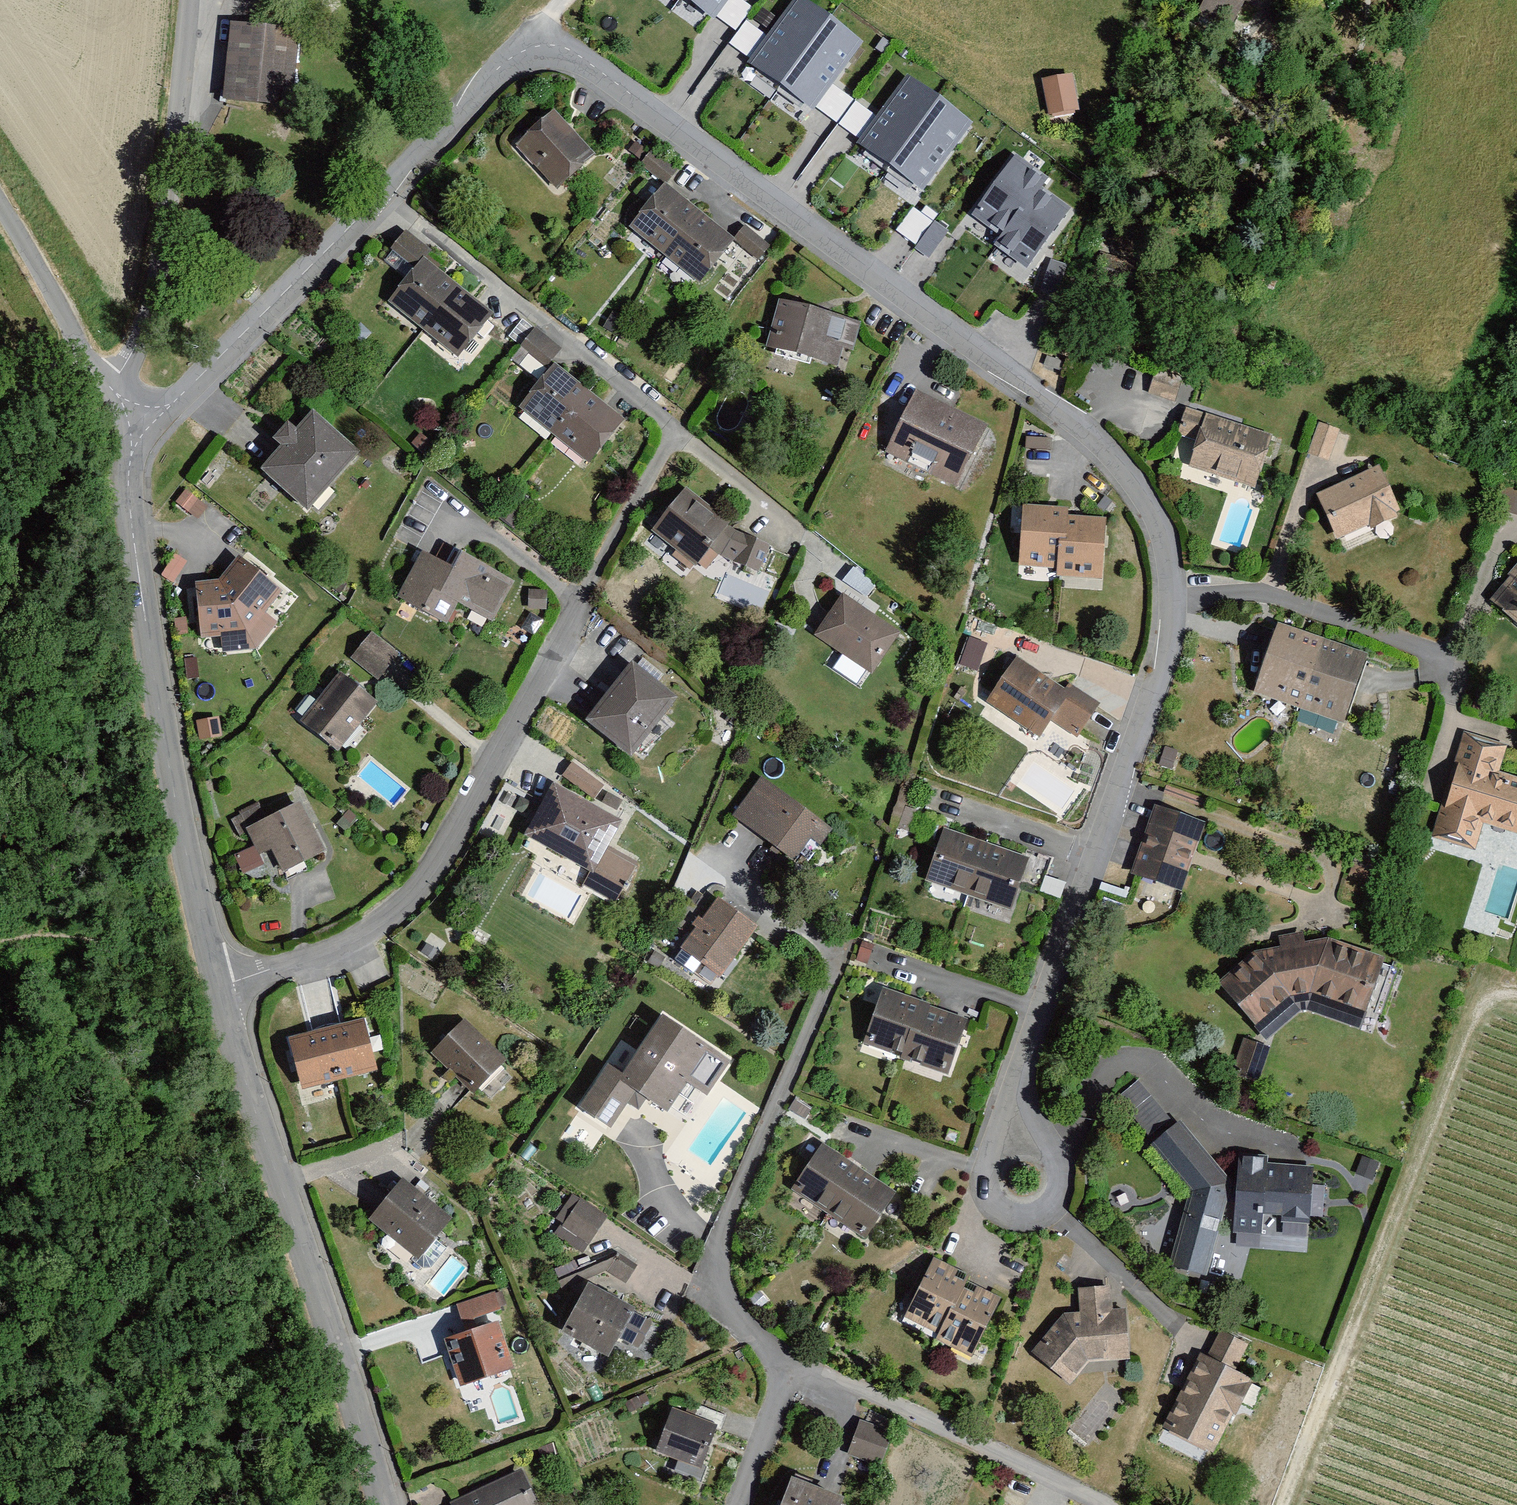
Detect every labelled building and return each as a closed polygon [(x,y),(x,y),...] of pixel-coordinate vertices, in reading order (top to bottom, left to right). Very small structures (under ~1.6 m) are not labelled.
[(712,22),(728,0),(683,0),(712,22)] [(1191,16),(1238,42),(1261,0),(1200,0),(1191,16)] [(858,52),(794,3),(752,58),(816,107),(858,52)] [(743,20),(728,43),(748,55),(763,32),(743,20)] [(223,25),(217,101),(288,107),(294,31),(223,25)] [(1068,78),(1037,84),(1044,119),(1075,113),(1068,78)] [(968,134),(904,85),(862,140),(926,188),(968,134)] [(508,142),(551,191),(589,158),(546,108),(508,142)] [(633,156),(659,176),(666,167),(640,147),(633,156)] [(1056,180),(1015,153),(972,220),(1005,241),(993,260),(1024,280),(1072,206),(1049,191),(1056,180)] [(726,238),(659,185),(625,230),(693,282),(726,238)] [(914,205),(895,228),(929,256),(948,232),(914,205)] [(742,224),(732,237),(759,258),(770,245),(742,224)] [(390,244),(410,262),(420,251),(400,233),(390,244)] [(414,265),(384,302),(419,329),(447,292),(414,265)] [(480,317),(447,292),(419,329),(451,355),(480,317)] [(773,301),(759,351),(830,371),(837,346),(850,350),(857,325),(773,301)] [(515,337),(508,345),(516,351),(523,343),(515,337)] [(1068,365),(1046,359),(1042,372),(1065,378),(1068,365)] [(514,408),(549,437),(586,394),(551,365),(514,408)] [(1150,376),(1144,393),(1171,401),(1176,385),(1150,376)] [(880,451),(953,487),(982,427),(909,392),(880,451)] [(618,421),(586,394),(549,437),(582,465),(618,421)] [(1269,436),(1180,405),(1172,428),(1192,435),(1181,465),(1250,489),(1269,436)] [(249,472),(296,514),(350,455),(306,415),(289,433),(280,425),(263,443),(270,449),(249,472)] [(1318,422),(1305,452),(1324,460),(1337,431),(1318,422)] [(1370,470),(1310,496),(1330,542),(1390,515),(1370,470)] [(648,533),(690,567),(706,549),(759,574),(770,550),(721,527),(682,489),(648,533)] [(172,504),(194,521),(204,509),(181,492),(172,504)] [(1018,505),(1016,565),(1053,566),(1053,575),(1098,577),(1100,518),(1061,517),(1062,506),(1018,505)] [(417,551),(391,600),(441,627),(453,606),(486,623),(508,582),(449,550),(442,565),(417,551)] [(233,555),(213,584),(252,651),(272,625),(259,612),(277,591),(233,555)] [(1484,605),(1516,636),(1516,562),(1484,605)] [(252,651),(213,584),(186,581),(192,639),(220,641),(218,654),(252,651)] [(837,595),(808,636),(865,676),(894,636),(837,595)] [(1271,626),(1247,695),(1248,695),(1336,725),(1363,657),(1271,626)] [(369,640),(350,664),(376,686),(396,661),(369,640)] [(1010,659),(981,701),(1034,738),(1044,723),(1071,741),(1097,705),(1067,684),(1060,694),(1010,659)] [(625,666),(576,727),(621,763),(670,702),(625,666)] [(287,717),(297,725),(331,754),(372,705),(337,676),(311,707),(303,699),(287,717)] [(1460,731),(1424,840),(1467,854),(1476,828),(1516,841),(1516,838),(1516,783),(1494,775),(1504,746),(1460,731)] [(560,782),(598,795),(604,777),(566,764),(560,782)] [(759,780),(730,818),(786,862),(803,841),(814,850),(827,833),(759,780)] [(582,889),(613,905),(632,867),(604,853),(618,826),(545,789),(519,839),(589,875),(582,889)] [(1146,808),(1124,876),(1176,893),(1199,825),(1146,808)] [(268,851),(277,872),(313,856),(293,809),(237,833),(245,851),(225,860),(236,883),(262,871),(255,857),(268,851)] [(1024,865),(940,833),(922,882),(1005,914),(1024,865)] [(750,932),(709,903),(673,953),(714,982),(750,932)] [(1213,988),(1253,1030),(1284,1003),(1303,999),(1355,1019),(1381,963),(1322,942),(1298,945),(1295,933),(1274,937),(1276,946),(1254,951),(1213,988)] [(877,993),(858,1048),(943,1078),(962,1022),(877,993)] [(600,1064),(569,1110),(604,1133),(628,1097),(657,1116),(680,1083),(701,1097),(723,1064),(651,1016),(613,1073),(600,1064)] [(427,1053),(466,1095),(500,1065),(461,1023),(427,1053)] [(281,1043),(293,1094),(370,1075),(358,1024),(281,1043)] [(1266,1053),(1237,1043),(1226,1074),(1255,1084),(1266,1053)] [(1149,1131),(1170,1112),(1139,1078),(1118,1097),(1149,1131)] [(1185,1198),(1167,1267),(1201,1279),(1225,1194),(1176,1123),(1147,1149),(1185,1198)] [(820,1147),(788,1195),(863,1245),(895,1197),(820,1147)] [(1259,1161),(1230,1158),(1226,1233),(1255,1235),(1257,1209),(1274,1210),(1274,1222),(1308,1223),(1310,1171),(1259,1168),(1259,1161)] [(364,1224),(412,1263),(408,1268),(417,1274),(423,1274),(428,1270),(441,1253),(428,1243),(446,1222),(397,1182),(364,1224)] [(551,1243),(580,1260),(606,1217),(570,1195),(553,1221),(561,1226),(551,1243)] [(551,1277),(556,1288),(601,1270),(622,1286),(632,1267),(608,1255),(551,1277)] [(966,1280),(928,1261),(901,1317),(935,1333),(929,1345),(968,1364),(999,1301),(974,1289),(971,1296),(961,1291),(966,1280)] [(578,1286),(550,1334),(598,1361),(610,1340),(632,1353),(648,1326),(578,1286)] [(1057,1317),(1024,1356),(1067,1390),(1086,1368),(1126,1363),(1120,1315),(1108,1315),(1105,1289),(1070,1292),(1073,1315),(1057,1317)] [(494,1297),(452,1311),(456,1326),(499,1312),(494,1297)] [(493,1325),(436,1344),(452,1392),(509,1373),(493,1325)] [(1189,1352),(1153,1437),(1210,1461),(1246,1379),(1232,1373),(1242,1349),(1214,1337),(1205,1359),(1189,1352)] [(699,1410),(694,1426),(708,1431),(721,1435),(726,1420),(699,1410)] [(661,1413),(646,1457),(692,1475),(708,1431),(694,1426),(661,1413)] [(856,1422),(843,1457),(874,1468),(888,1434),(856,1422)] [(448,1504),(532,1504),(517,1473),(448,1504)] [(771,1504),(833,1504),(834,1501),(781,1479),(771,1504)]
